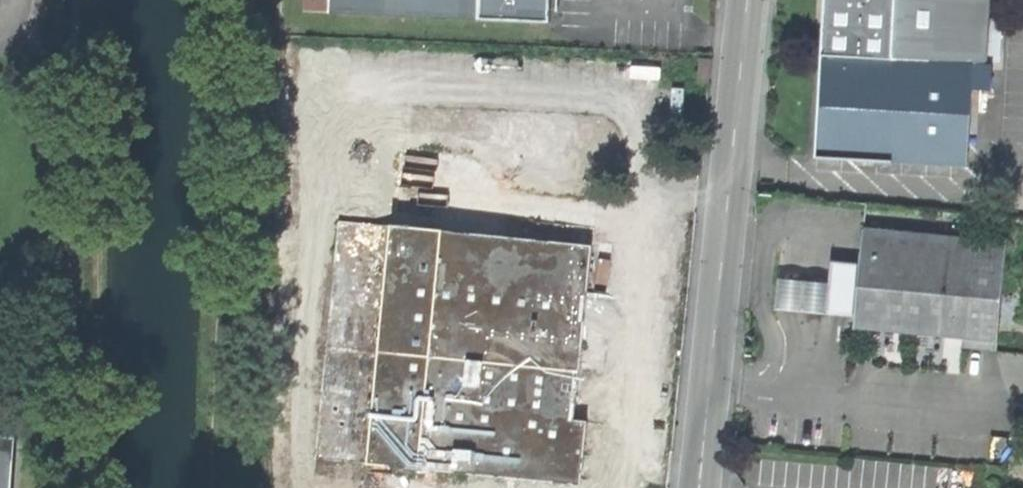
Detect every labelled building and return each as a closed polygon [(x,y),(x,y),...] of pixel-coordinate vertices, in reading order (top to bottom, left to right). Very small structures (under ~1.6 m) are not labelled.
[(328,11),(329,0),(303,0),(303,10),(328,11)] [(328,11),(328,14),(550,23),(551,0),(329,0),(328,11)] [(815,159),(967,167),(972,91),(973,66),(985,66),(986,62),(988,20),(989,0),(824,0),(815,159)] [(999,21),(988,20),(986,62),(996,63),(999,21)] [(993,66),(985,66),(973,66),(972,91),(991,92),(992,81),(993,66)] [(441,176),(450,176),(452,153),(443,152),(441,176)] [(439,183),(440,172),(402,168),(401,178),(439,183)] [(594,249),(392,228),(368,464),(506,479),(519,480),(581,487),(588,422),(575,420),(582,359),(594,249)] [(1005,244),(864,231),(855,328),(965,338),(964,348),(995,351),(1005,244)] [(857,265),(831,263),(828,314),(853,315),(857,265)] [(825,313),(827,284),(779,281),(776,309),(825,313)] [(11,448),(0,447),(0,487),(8,487),(11,448)] [(519,480),(506,479),(505,487),(519,487),(519,480)]
